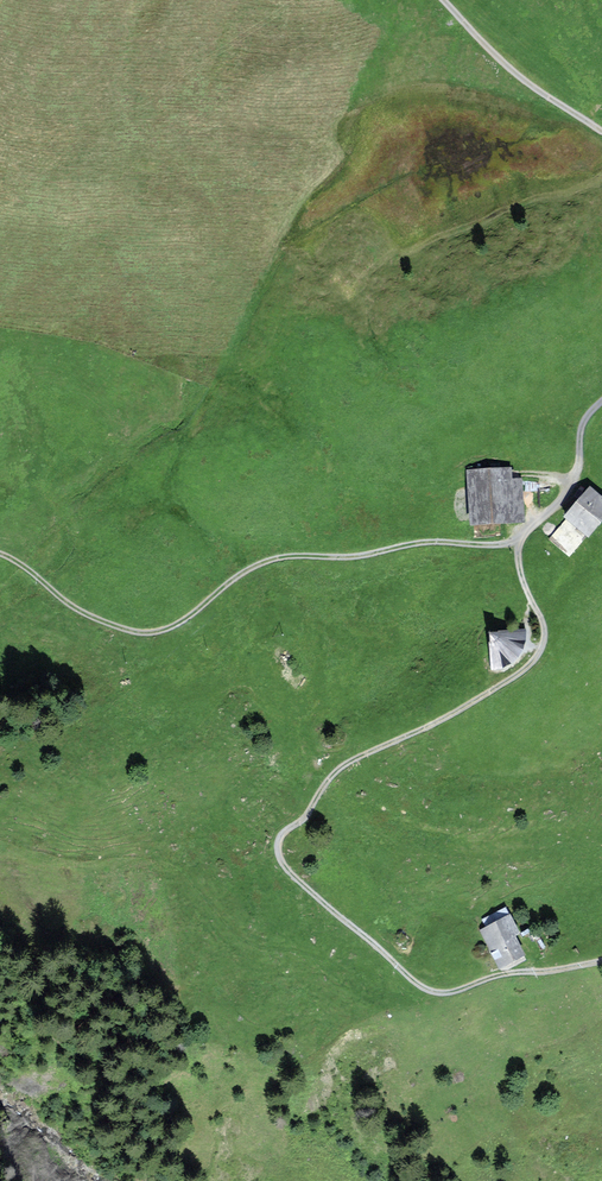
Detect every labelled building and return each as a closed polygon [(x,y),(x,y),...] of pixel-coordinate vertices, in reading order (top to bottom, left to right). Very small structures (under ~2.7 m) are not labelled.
[(508,464),(464,466),(468,523),(522,520),(519,475),(509,476),(508,464)] [(548,540),(569,558),(586,538),(588,539),(601,522),(601,500),(588,488),(562,519),(564,521),(548,540)] [(526,632),(489,633),(491,667),(511,660),(523,648),(524,643),(526,632)] [(491,900),(465,914),(486,954),(513,941),(491,900)]
